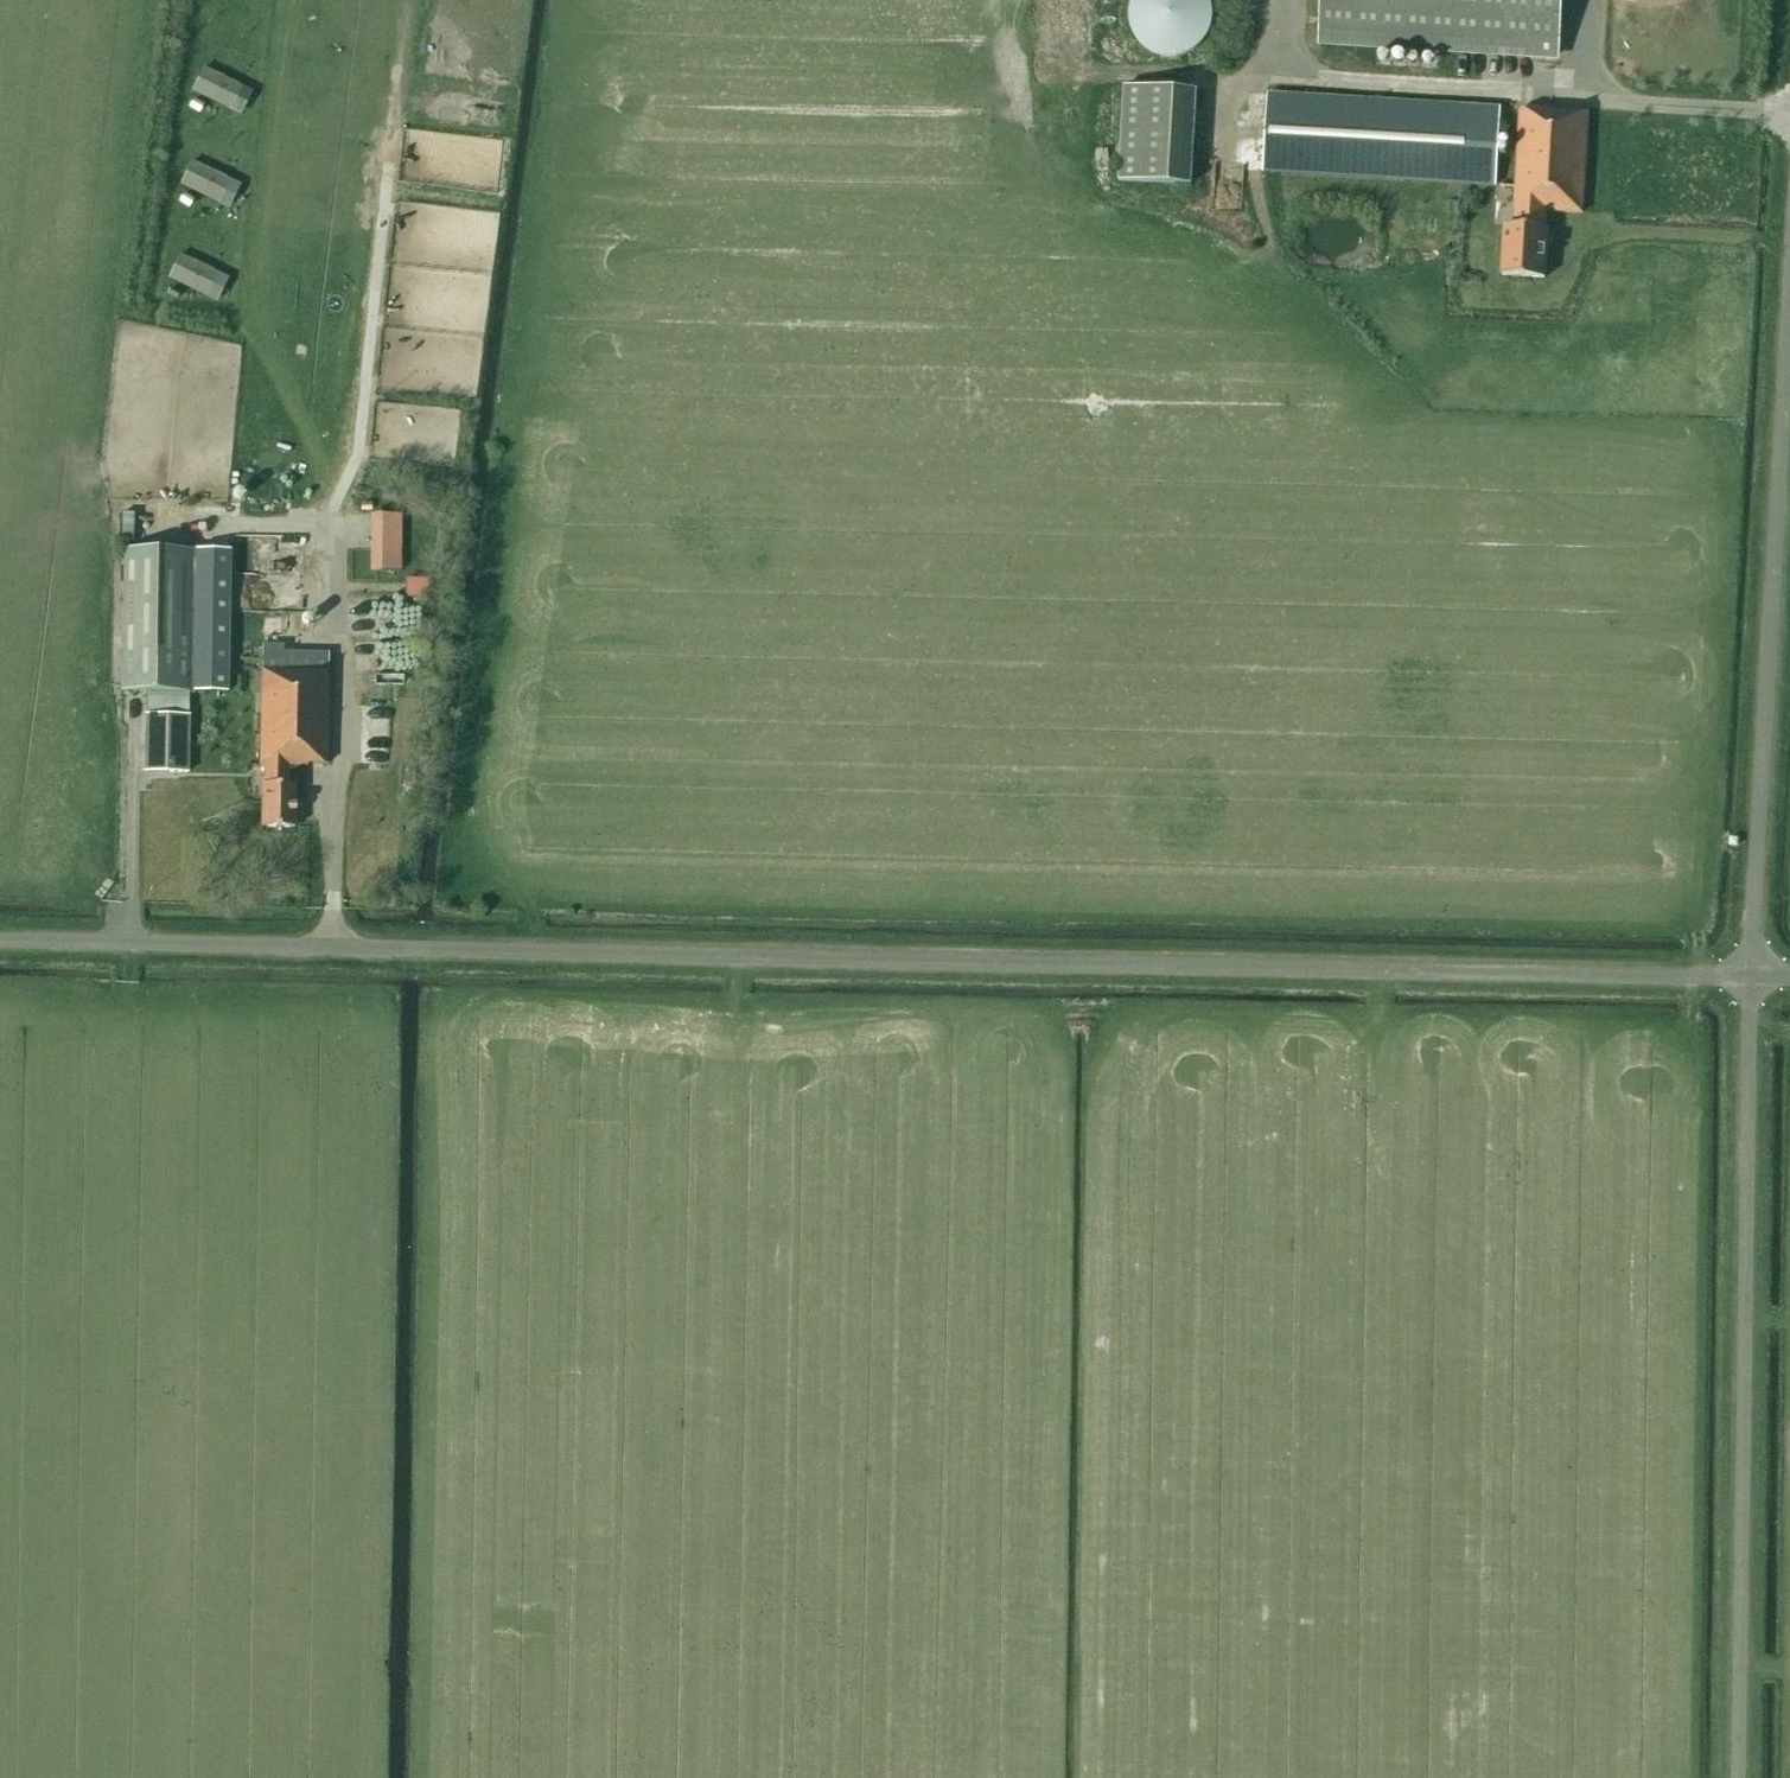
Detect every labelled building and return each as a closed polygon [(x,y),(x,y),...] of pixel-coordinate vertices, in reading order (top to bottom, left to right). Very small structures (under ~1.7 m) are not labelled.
[(1206,0),(1138,0),(1139,54),(1207,53),(1206,0)] [(1320,41),(1557,55),(1561,0),(1323,0),(1320,41)] [(206,65),(194,90),(236,110),(248,84),(206,65)] [(1197,91),(1126,87),(1121,181),(1192,185),(1197,91)] [(1496,185),(1500,108),(1269,94),(1264,171),(1496,185)] [(1521,110),(1514,209),(1517,209),(1516,226),(1505,225),(1502,276),(1545,278),(1548,228),(1545,228),(1546,211),(1582,213),(1589,114),(1521,110)] [(224,204),(237,179),(196,158),(183,183),(224,204)] [(1458,213),(1458,203),(1449,202),(1448,212),(1458,213)] [(213,297),(224,271),(183,252),(171,278),(213,297)] [(134,513),(122,512),(121,541),(134,541),(134,513)] [(376,542),(376,571),(400,571),(400,543),(376,542)] [(125,548),(121,690),(189,692),(227,692),(230,550),(125,548)] [(426,578),(407,578),(407,597),(426,597),(426,578)] [(262,644),(260,764),(264,764),(264,783),(263,783),(262,826),(294,827),(295,765),(307,765),(307,763),(327,763),(329,653),(284,652),(285,645),(262,644)] [(151,714),(150,762),(169,762),(169,772),(188,772),(189,715),(151,714)] [(405,765),(405,792),(415,792),(415,765),(405,765)]
